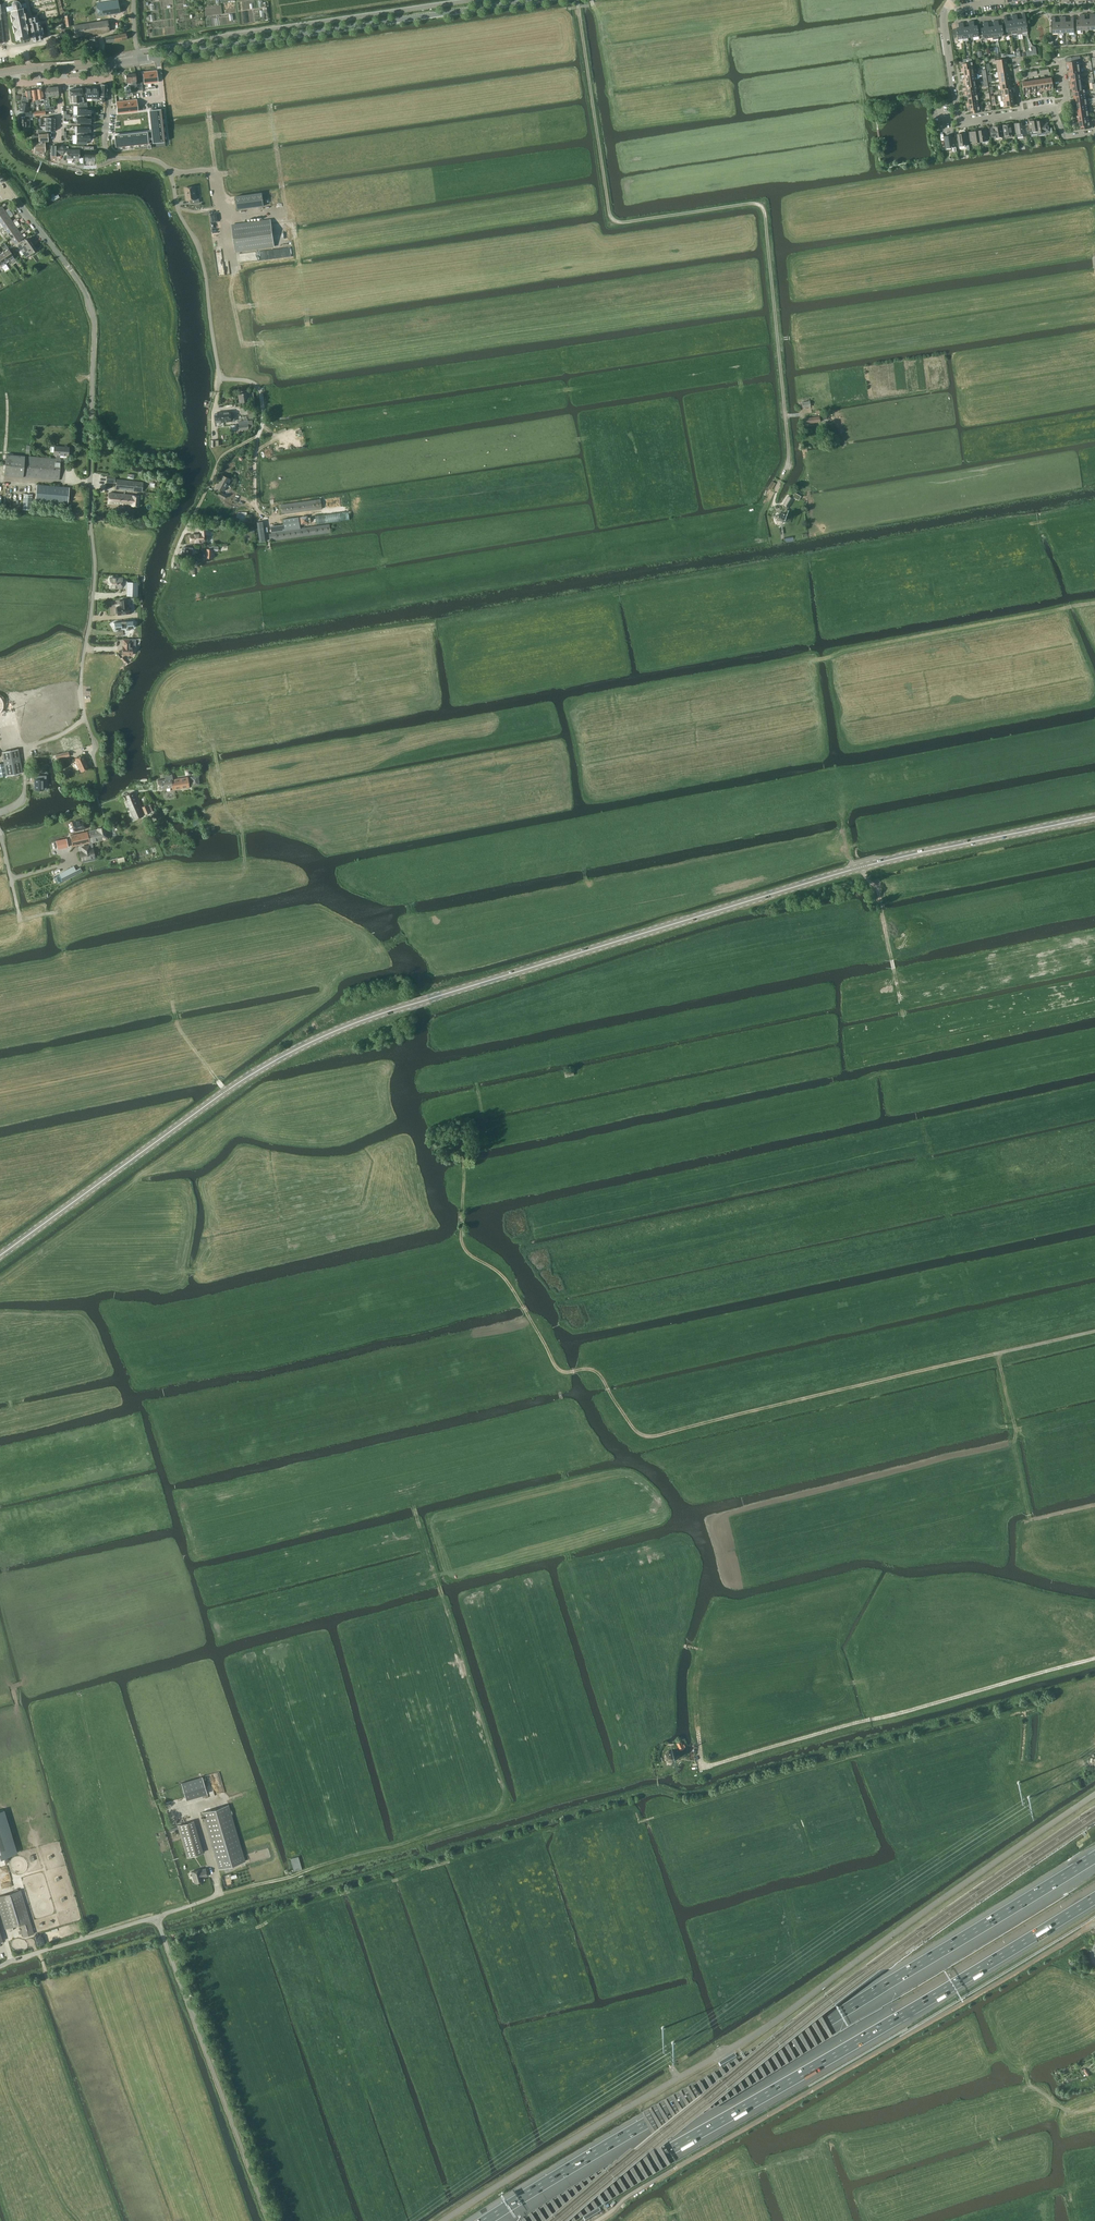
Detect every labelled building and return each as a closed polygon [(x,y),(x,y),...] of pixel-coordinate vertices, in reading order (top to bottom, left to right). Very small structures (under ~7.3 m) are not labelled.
[(25,19),(26,19),(25,13),(24,13),(23,8),(27,8),(26,3),(20,4),(19,1),(16,0),(14,1),(12,3),(11,6),(6,7),(7,11),(11,11),(11,15),(10,15),(12,22),(13,22),(13,26),(12,26),(14,33),(15,33),(16,40),(16,41),(18,41),(18,40),(20,40),(20,41),(22,41),(22,43),(25,43),(24,41),(25,40),(25,39),(28,38),(28,39),(30,39),(29,35),(31,34),(30,28),(28,29),(27,23),(26,23),(25,19)] [(118,0),(96,4),(98,17),(120,13),(118,0)] [(31,28),(30,28),(31,34),(33,41),(43,39),(42,33),(43,33),(42,26),(41,27),(40,21),(37,22),(36,16),(29,18),(30,23),(31,28)] [(1006,30),(1004,30),(1005,35),(1012,34),(1010,20),(1007,20),(1006,16),(1004,16),(1006,30)] [(109,31),(108,20),(73,25),(75,37),(109,31)] [(973,37),(980,35),(979,29),(978,29),(977,25),(974,25),(973,20),(971,21),(973,37)] [(998,36),(1005,35),(1004,30),(1003,30),(1002,25),(999,25),(998,20),(996,21),(998,36)] [(957,37),(958,39),(963,38),(961,22),(958,23),(959,28),(956,28),(956,29),(953,30),(954,37),(957,37)] [(982,35),(982,39),(988,38),(985,22),(983,22),(983,27),(981,28),(981,29),(979,29),(980,35),(982,35)] [(127,39),(126,33),(105,37),(106,43),(127,39)] [(1069,64),(1070,68),(1079,66),(1079,61),(1081,60),(1080,57),(1072,58),(1072,61),(1067,62),(1067,64),(1069,64)] [(963,67),(961,68),(961,70),(976,67),(975,64),(972,64),(972,58),(963,59),(963,63),(962,63),(963,67)] [(976,67),(961,70),(962,72),(964,71),(964,75),(977,73),(979,73),(978,67),(976,67)] [(158,82),(157,71),(150,72),(151,83),(158,82)] [(151,83),(150,72),(143,72),(144,83),(151,83)] [(143,91),(143,90),(144,89),(143,82),(137,83),(135,73),(126,74),(127,83),(130,83),(131,85),(136,85),(137,90),(131,91),(130,86),(128,86),(128,84),(124,85),(125,93),(131,93),(143,91)] [(965,79),(963,79),(963,81),(978,79),(977,73),(964,75),(965,79)] [(59,95),(58,86),(51,87),(50,87),(48,87),(48,88),(47,88),(47,89),(42,89),(44,100),(45,107),(50,107),(48,98),(48,96),(59,95)] [(92,87),(92,98),(98,98),(98,95),(100,95),(100,90),(98,90),(98,87),(95,88),(95,87),(92,87)] [(81,94),(83,94),(82,88),(69,89),(69,95),(72,95),(73,103),(81,102),(84,102),(84,97),(81,98),(81,94)] [(23,92),(22,96),(21,101),(28,102),(29,99),(32,98),(31,90),(25,91),(25,92),(23,92)] [(131,111),(130,100),(123,101),(124,112),(131,111)] [(138,110),(136,100),(130,100),(131,111),(138,110)] [(124,112),(123,101),(116,102),(118,113),(124,112)] [(20,110),(21,111),(29,112),(30,106),(27,106),(28,103),(21,102),(20,110)] [(978,103),(967,104),(967,106),(969,106),(969,110),(971,110),(971,113),(973,113),(982,112),(981,108),(979,108),(978,103)] [(77,106),(77,114),(87,115),(90,115),(90,110),(87,110),(87,106),(77,106)] [(166,126),(166,124),(165,124),(163,124),(162,119),(164,119),(165,118),(165,116),(164,116),(162,116),(161,111),(161,109),(154,110),(149,111),(152,131),(152,137),(153,139),(153,147),(165,146),(165,140),(164,134),(166,134),(167,134),(167,131),(166,132),(164,132),(163,127),(165,126),(166,126)] [(87,118),(87,115),(77,114),(77,123),(90,123),(90,119),(87,118)] [(1092,119),(1089,119),(1089,118),(1078,120),(1078,122),(1080,122),(1080,126),(1082,126),(1082,129),(1093,127),(1092,124),(1092,119)] [(29,119),(20,120),(20,130),(26,130),(26,132),(29,132),(29,130),(30,130),(29,119)] [(1044,122),(1043,119),(1036,120),(1038,133),(1038,135),(1045,134),(1045,133),(1050,132),(1048,124),(1048,121),(1044,122)] [(1030,126),(1026,126),(1026,132),(1027,133),(1031,132),(1031,134),(1038,133),(1036,120),(1029,121),(1030,126)] [(1017,137),(1027,135),(1027,133),(1026,132),(1026,126),(1026,125),(1025,125),(1022,125),(1021,122),(1015,123),(1017,137)] [(1003,127),(1001,127),(1002,136),(1002,140),(1006,140),(1006,138),(1012,137),(1010,124),(1003,125),(1003,127)] [(995,137),(1002,136),(1001,127),(1000,125),(993,126),(994,128),(990,129),(992,138),(995,137)] [(86,131),(90,131),(90,126),(77,126),(76,135),(86,135),(86,131)] [(981,128),(978,129),(978,130),(980,141),(988,140),(986,129),(981,130),(981,128)] [(970,134),(967,135),(968,141),(971,141),(971,143),(980,141),(978,130),(970,132),(970,134)] [(38,136),(34,136),(31,136),(31,142),(35,142),(35,152),(45,151),(45,143),(48,143),(48,141),(48,137),(49,136),(48,132),(39,133),(39,136),(38,136)] [(141,148),(141,146),(141,144),(146,144),(148,144),(147,132),(115,135),(115,136),(115,139),(116,147),(117,147),(123,146),(123,150),(126,149),(126,148),(125,146),(131,145),(131,148),(131,149),(134,148),(133,147),(133,145),(138,145),(139,148),(141,148)] [(969,150),(968,141),(967,135),(964,135),(964,133),(957,134),(959,146),(965,145),(965,146),(966,147),(967,147),(967,150),(969,150)] [(86,135),(76,135),(76,143),(86,144),(86,139),(89,140),(90,135),(86,135)] [(952,147),(953,152),(956,151),(954,137),(951,137),(951,135),(944,136),(946,148),(952,147)] [(60,154),(63,155),(63,147),(61,147),(61,146),(51,146),(51,155),(60,156),(60,154)] [(85,146),(85,150),(85,158),(96,158),(96,150),(94,150),(94,146),(85,146)] [(68,148),(63,147),(63,155),(67,155),(67,158),(67,159),(68,160),(72,160),(73,160),(73,158),(79,158),(79,149),(68,149),(68,148)] [(197,199),(195,186),(185,187),(187,200),(190,200),(191,204),(200,202),(199,198),(197,199)] [(237,209),(264,206),(262,192),(235,196),(237,209)] [(0,207),(0,215),(9,209),(8,208),(5,210),(3,207),(6,205),(5,203),(1,205),(2,206),(0,207)] [(9,209),(0,215),(0,222),(1,223),(13,214),(12,213),(9,216),(6,212),(10,210),(9,209)] [(10,218),(13,215),(13,214),(1,223),(4,228),(16,220),(16,219),(12,221),(10,218)] [(17,220),(16,220),(4,228),(8,233),(20,225),(19,224),(16,226),(14,223),(17,220)] [(236,251),(274,246),(271,220),(232,225),(236,251)] [(8,233),(11,238),(25,229),(25,228),(20,232),(17,228),(21,226),(20,225),(8,233)] [(21,233),(26,230),(25,229),(11,238),(15,244),(24,238),(21,233)] [(29,238),(18,245),(21,250),(32,242),(29,238)] [(37,249),(32,242),(21,250),(26,257),(37,249)] [(3,244),(6,250),(4,252),(10,261),(13,264),(17,261),(15,258),(8,248),(4,243),(3,244)] [(252,257),(252,260),(267,259),(266,250),(246,252),(246,258),(252,257)] [(10,261),(4,252),(2,253),(0,254),(0,255),(6,264),(10,261)] [(239,394),(240,402),(253,400),(252,392),(247,392),(239,394)] [(215,422),(224,422),(223,411),(218,412),(218,414),(214,415),(215,422)] [(231,412),(231,411),(223,411),(224,422),(232,421),(235,420),(235,416),(233,416),(232,411),(231,412)] [(253,420),(239,421),(240,430),(249,429),(254,428),(253,420)] [(61,459),(60,459),(60,455),(68,456),(69,447),(54,446),(54,454),(56,455),(56,458),(6,454),(4,475),(59,480),(61,459)] [(114,483),(115,475),(106,474),(106,482),(114,483)] [(216,487),(224,491),(230,479),(222,475),(216,487)] [(143,482),(117,479),(115,489),(142,492),(143,482)] [(35,501),(68,504),(69,487),(37,485),(35,501)] [(124,510),(124,506),(139,507),(140,496),(109,492),(108,504),(120,505),(120,509),(124,510)] [(23,509),(31,510),(32,494),(24,494),(23,509)] [(789,507),(794,498),(788,495),(783,504),(789,507)] [(282,504),(282,514),(322,508),(321,499),(282,504)] [(350,511),(332,512),(332,520),(350,520),(350,511)] [(237,521),(247,521),(247,514),(247,512),(237,512),(237,521)] [(317,522),(332,522),(331,514),(317,514),(317,522)] [(784,516),(782,514),(778,515),(776,518),(776,521),(779,523),(783,523),(785,520),(784,516)] [(301,524),(309,523),(308,515),(300,516),(301,524)] [(269,533),(270,539),(273,539),(273,540),(331,532),(330,524),(301,528),(300,525),(299,517),(283,519),(284,524),(271,526),(272,533),(269,533)] [(260,542),(266,541),(263,521),(257,522),(260,542)] [(201,534),(191,534),(191,542),(205,542),(205,534),(209,534),(209,526),(201,527),(201,534)] [(207,558),(213,558),(213,549),(219,549),(219,548),(228,547),(227,544),(221,544),(219,544),(219,546),(212,546),(212,549),(207,549),(207,558)] [(192,556),(193,548),(183,547),(182,556),(192,556)] [(110,587),(127,588),(127,582),(127,581),(122,581),(122,578),(110,578),(110,587)] [(138,596),(138,582),(127,582),(127,588),(127,596),(138,596)] [(119,615),(131,614),(130,605),(128,605),(128,599),(121,600),(121,606),(118,607),(118,609),(117,609),(117,613),(119,613),(119,615)] [(134,628),(133,620),(114,622),(115,629),(134,628)] [(136,639),(124,639),(123,639),(123,646),(123,654),(132,654),(132,647),(136,647),(135,643),(136,639)] [(50,689),(15,696),(22,738),(62,731),(59,714),(55,715),(50,689)] [(79,737),(49,742),(51,753),(81,747),(79,737)] [(39,745),(41,754),(49,752),(47,743),(39,745)] [(18,749),(2,752),(6,775),(23,772),(18,749)] [(81,772),(89,768),(83,755),(75,759),(77,763),(76,764),(78,767),(79,767),(81,772)] [(172,774),(165,776),(165,779),(157,780),(159,789),(172,787),(172,790),(189,787),(188,777),(173,779),(172,774)] [(45,789),(45,779),(46,779),(46,775),(37,776),(37,779),(34,779),(34,784),(35,784),(35,789),(45,789)] [(192,786),(199,785),(198,775),(190,777),(192,786)] [(134,820),(143,816),(133,792),(124,796),(134,820)] [(142,807),(145,814),(151,812),(153,811),(151,808),(150,804),(147,806),(146,805),(142,807)] [(194,826),(201,822),(196,814),(190,818),(194,826)] [(72,822),(75,832),(85,829),(83,819),(72,822)] [(89,831),(87,831),(90,843),(92,843),(108,839),(110,838),(109,836),(107,836),(105,826),(96,828),(96,829),(89,830),(89,831)] [(73,846),(89,843),(90,843),(87,831),(70,835),(73,846)] [(61,849),(71,846),(68,837),(59,839),(61,849)] [(93,846),(92,843),(90,843),(89,843),(89,846),(82,847),(82,848),(83,848),(84,852),(80,853),(83,863),(95,860),(92,849),(90,850),(90,848),(92,847),(93,846)] [(83,872),(80,867),(61,877),(63,882),(83,872)] [(673,1751),(669,1751),(665,1753),(665,1758),(668,1761),(672,1762),(676,1759),(676,1755),(673,1751)] [(181,1783),(185,1797),(186,1800),(207,1794),(202,1777),(181,1783)] [(245,1861),(229,1804),(202,1812),(219,1868),(245,1861)] [(0,1811),(0,1858),(17,1853),(4,1810),(0,1811)] [(203,1852),(194,1820),(178,1825),(178,1827),(169,1829),(170,1831),(179,1828),(187,1857),(203,1852)] [(200,1869),(192,1871),(195,1883),(203,1880),(202,1876),(204,1875),(205,1876),(207,1875),(205,1868),(200,1870),(200,1869)] [(29,1921),(30,1921),(21,1889),(0,1896),(0,1912),(5,1929),(20,1924),(23,1937),(34,1933),(32,1928),(29,1921)] [(734,2057),(732,2053),(716,2062),(718,2066),(734,2057)] [(600,2207),(584,2217),(586,2220),(602,2211),(600,2207)]
